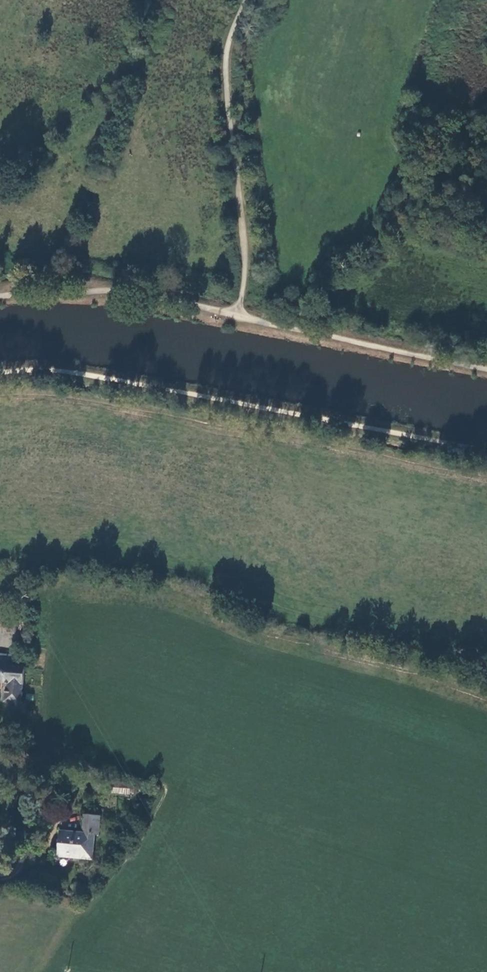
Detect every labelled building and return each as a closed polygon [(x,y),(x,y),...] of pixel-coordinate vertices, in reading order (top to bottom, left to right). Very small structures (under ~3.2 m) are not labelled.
[(0,655),(0,665),(10,667),(10,656),(0,655)] [(27,669),(10,667),(0,665),(0,684),(12,686),(11,689),(7,693),(5,705),(22,708),(27,669)] [(122,786),(105,783),(103,794),(120,796),(122,786)] [(61,834),(59,859),(93,861),(95,837),(99,837),(100,817),(83,816),(82,836),(61,834)]
